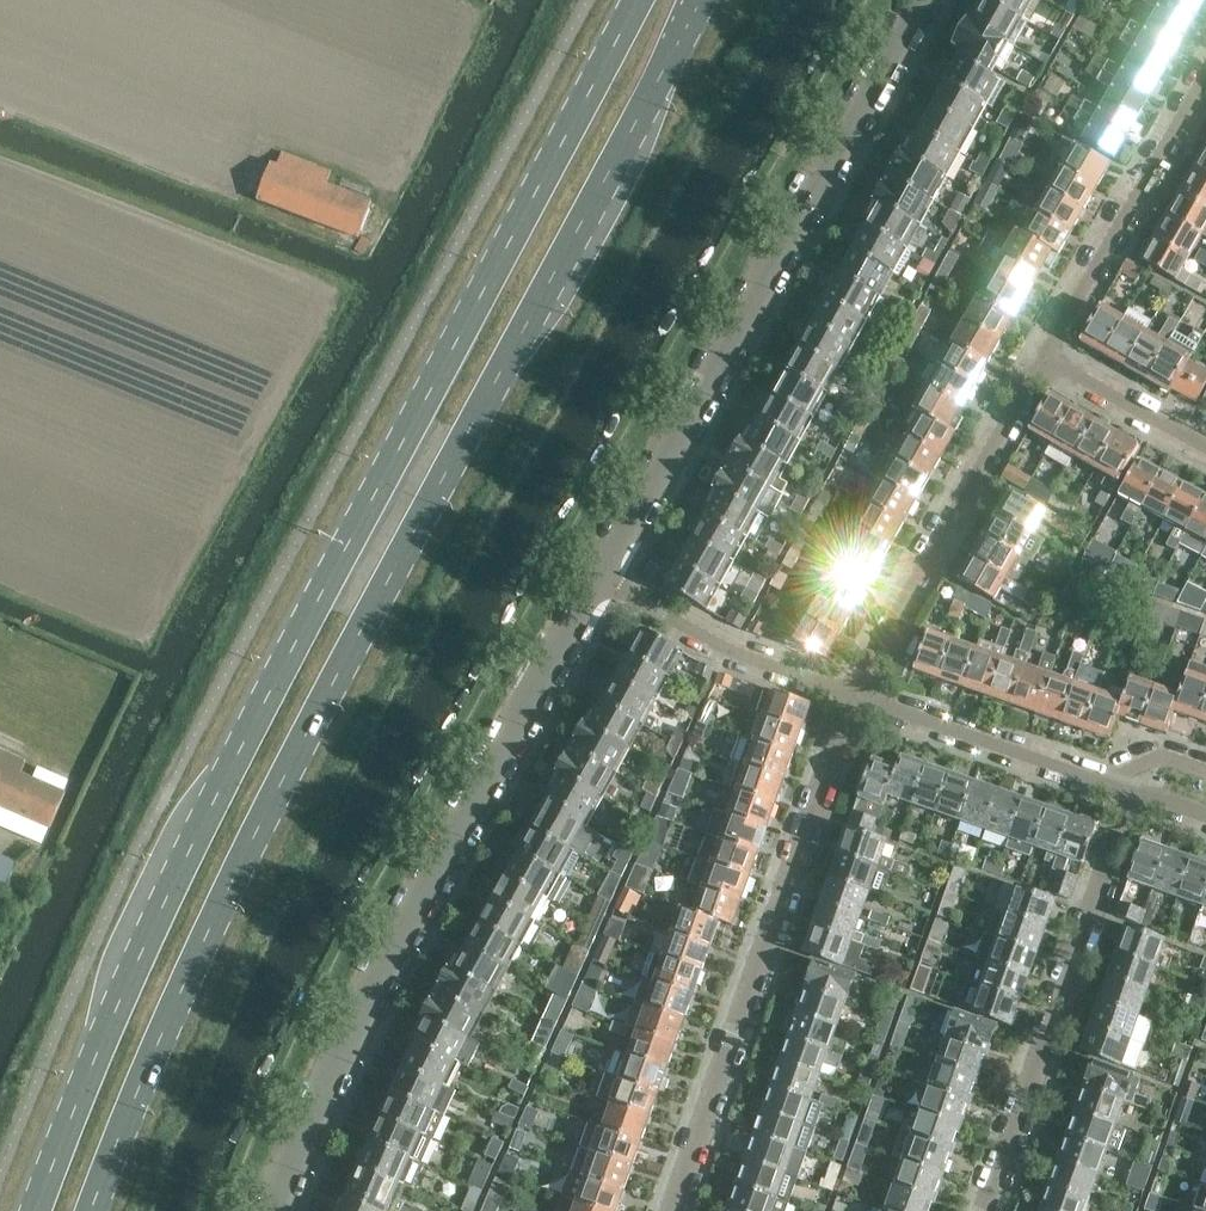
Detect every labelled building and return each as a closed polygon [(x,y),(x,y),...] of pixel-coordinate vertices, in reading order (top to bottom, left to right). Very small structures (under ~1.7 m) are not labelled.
[(973,21),(1008,40),(1021,17),(989,0),(980,0),(975,10),(978,11),(973,21)] [(1021,17),(1026,20),(1030,11),(1026,9),(1030,0),(989,0),(1021,17)] [(1188,28),(1189,29),(1195,18),(1163,0),(1144,0),(1145,0),(1144,1),(1157,9),(1151,20),(1183,38),(1188,28)] [(1201,8),(1200,8),(1205,0),(1163,0),(1195,18),(1201,8)] [(1114,25),(1126,32),(1172,58),(1178,48),(1177,48),(1183,38),(1151,20),(1145,29),(1132,22),(1132,23),(1119,16),(1114,25)] [(1079,19),(1074,28),(1083,34),(1089,24),(1079,19)] [(963,52),(960,57),(989,74),(993,67),(1001,71),(1015,45),(969,20),(954,47),(963,52)] [(1051,34),(1060,39),(1067,27),(1059,22),(1051,34)] [(1109,33),(1122,40),(1121,41),(1134,49),(1128,60),(1160,78),(1166,68),(1172,58),(1126,32),(1114,25),(1109,33)] [(1091,65),(1103,72),(1149,98),(1155,88),(1154,87),(1160,78),(1128,60),(1123,69),(1109,61),(1109,63),(1096,56),(1091,65)] [(989,74),(960,57),(959,60),(955,58),(949,70),(952,72),(947,82),(986,103),(999,79),(989,74)] [(1077,67),(1099,80),(1098,81),(1111,89),(1105,100),(1137,118),(1142,108),(1143,108),(1149,98),(1103,72),(1091,65),(1081,59),(1077,67)] [(1018,80),(1031,87),(1036,78),(1022,71),(1018,80)] [(947,82),(933,106),(972,128),(986,103),(947,82)] [(1057,99),(1080,112),(1126,138),(1132,128),(1131,128),(1137,118),(1105,100),(1100,109),(1086,101),(1085,103),(1060,89),(1055,98),(1057,99)] [(1042,91),(1035,104),(1042,108),(1049,95),(1042,91)] [(1053,107),(1076,120),(1075,121),(1088,129),(1082,140),(1114,158),(1119,148),(1120,148),(1126,138),(1080,112),(1057,99),(1053,107)] [(1011,118),(1016,111),(1005,104),(1000,112),(1011,118)] [(933,106),(920,130),(959,152),(972,128),(933,106)] [(1007,126),(1011,119),(1000,112),(996,120),(1007,126)] [(1020,125),(1013,137),(1026,144),(1033,132),(1020,125)] [(909,137),(902,151),(946,175),(959,152),(920,130),(914,141),(909,137)] [(1097,187),(1110,165),(1074,144),(1061,167),(1097,187)] [(1005,148),(1000,159),(1012,166),(1018,155),(1005,148)] [(900,151),(887,174),(932,200),(946,175),(902,151),(901,152),(900,151)] [(1194,168),(1205,175),(1205,151),(1203,157),(1200,156),(1194,168)] [(331,173),(282,154),(277,166),(271,165),(256,204),(261,206),(263,202),(358,238),(372,203),(326,185),(331,173)] [(979,163),(990,169),(995,160),(984,154),(979,163)] [(1009,166),(998,160),(986,182),(997,188),(1009,166)] [(990,169),(979,163),(975,161),(970,171),(984,179),(990,169)] [(1061,167),(1048,189),(1084,209),(1097,187),(1061,167)] [(1182,193),(1205,206),(1205,175),(1194,168),(1186,181),(1188,182),(1182,193)] [(932,200),(887,174),(874,198),(919,223),(932,200)] [(982,189),(975,202),(985,208),(992,195),(982,189)] [(1048,189),(1036,211),(1072,231),(1084,209),(1048,189)] [(1169,215),(1203,235),(1205,236),(1205,206),(1182,193),(1181,195),(1179,194),(1172,205),(1174,206),(1169,215)] [(874,201),(866,214),(872,217),(867,226),(906,247),(919,223),(874,198),(873,200),(874,201)] [(963,218),(969,207),(958,201),(952,211),(963,218)] [(1030,220),(1023,233),(1039,242),(1039,243),(1058,255),(1072,231),(1036,211),(1026,206),(1021,215),(1030,220)] [(952,211),(944,226),(955,232),(963,218),(952,211)] [(1162,228),(1157,237),(1191,256),(1203,235),(1169,215),(1168,217),(1166,216),(1160,227),(1162,228)] [(867,226),(854,250),(892,272),(900,276),(914,252),(906,247),(867,226)] [(1023,233),(1017,229),(1008,244),(989,232),(984,241),(1040,272),(1044,264),(1050,268),(1058,255),(1039,243),(1039,242),(1023,233)] [(1150,250),(1144,261),(1176,280),(1185,285),(1197,291),(1203,281),(1183,269),(1191,256),(1157,237),(1156,240),(1153,238),(1147,249),(1150,250)] [(998,261),(991,274),(1027,294),(1040,272),(984,241),(979,250),(998,261)] [(922,256),(925,258),(937,264),(942,255),(927,247),(922,256)] [(892,272),(854,250),(840,274),(879,296),(892,272)] [(928,280),(937,264),(925,258),(917,273),(928,280)] [(957,264),(946,258),(938,274),(949,279),(957,264)] [(1127,259),(1120,271),(1137,281),(1144,269),(1127,259)] [(827,297),(866,319),(874,324),(888,300),(879,296),(840,274),(827,297)] [(949,279),(938,274),(930,289),(940,295),(949,279)] [(991,274),(978,296),(1014,317),(1027,294),(991,274)] [(1155,275),(1151,284),(1168,294),(1173,285),(1155,275)] [(978,296),(965,319),(1001,339),(1014,317),(978,296)] [(827,297),(814,322),(852,343),(866,319),(827,297)] [(900,307),(911,313),(915,304),(905,299),(900,307)] [(1101,305),(1081,340),(1104,353),(1124,318),(1101,305)] [(921,307),(915,319),(925,324),(931,313),(921,307)] [(1124,318),(1104,353),(1126,365),(1146,331),(1124,318)] [(914,319),(902,341),(912,347),(925,325),(914,319)] [(965,319),(952,341),(988,362),(1001,339),(965,319)] [(1146,331),(1126,365),(1148,378),(1168,344),(1179,326),(1168,320),(1161,332),(1158,337),(1146,331)] [(814,322),(801,346),(839,368),(852,343),(814,322)] [(1168,344),(1148,378),(1171,392),(1174,387),(1188,362),(1191,357),(1190,357),(1205,333),(1196,328),(1189,340),(1175,333),(1168,344)] [(894,355),(889,364),(903,371),(908,362),(905,360),(912,348),(902,341),(894,355)] [(952,341),(940,363),(975,384),(988,362),(952,341)] [(868,352),(874,355),(884,361),(889,353),(875,345),(870,348),(868,352)] [(801,346),(787,370),(826,391),(839,368),(801,346)] [(879,370),(884,361),(874,355),(868,364),(879,370)] [(1174,387),(1198,400),(1205,385),(1205,371),(1188,362),(1174,387)] [(975,384),(940,363),(927,385),(963,406),(975,384)] [(903,371),(889,364),(883,375),(897,382),(903,371)] [(787,370),(774,394),(813,415),(826,391),(787,370)] [(913,409),(919,413),(935,422),(938,422),(956,433),(964,419),(957,415),(963,406),(927,385),(913,409)] [(859,409),(864,399),(850,392),(844,402),(859,409)] [(774,394),(760,418),(799,440),(813,415),(774,394)] [(1072,408),(1049,395),(1029,430),(1052,443),(1072,408)] [(871,400),(865,410),(874,416),(880,406),(871,400)] [(853,420),(859,409),(844,402),(839,412),(853,420)] [(1094,421),(1072,408),(1052,443),(1063,449),(1057,461),(1068,467),(1074,456),(1094,421)] [(935,422),(919,413),(907,434),(943,455),(956,433),(938,422),(935,422)] [(871,423),(861,417),(852,433),(862,438),(871,423)] [(749,426),(742,439),(786,463),(799,440),(760,418),(755,429),(749,426)] [(1094,421),(1074,456),(1096,469),(1116,434),(1094,421)] [(862,438),(852,433),(844,449),(853,454),(862,438)] [(943,455),(907,434),(894,457),(930,477),(943,455)] [(1116,434),(1096,469),(1107,475),(1104,481),(1105,486),(1096,502),(1104,506),(1119,482),(1131,461),(1139,447),(1116,434)] [(741,439),(728,462),(781,491),(787,481),(779,476),(786,463),(742,439),(741,439)] [(817,449),(833,458),(838,448),(822,440),(817,449)] [(930,477),(894,457),(881,479),(917,500),(930,477)] [(1133,468),(1119,495),(1131,501),(1122,518),(1132,523),(1142,507),(1160,471),(1138,459),(1133,468)] [(728,462),(714,487),(759,511),(768,516),(781,491),(728,462)] [(818,481),(823,471),(807,463),(802,472),(818,481)] [(1002,477),(1003,477),(1019,487),(1026,474),(1009,465),(1002,477)] [(1183,483),(1160,471),(1142,507),(1155,514),(1151,523),(1159,528),(1164,519),(1183,483)] [(840,485),(856,494),(861,485),(845,476),(840,485)] [(1032,478),(1026,490),(1039,497),(1045,485),(1032,478)] [(917,500),(881,479),(868,501),(904,522),(917,500)] [(1205,495),(1183,483),(1164,519),(1177,526),(1167,545),(1177,550),(1180,544),(1187,531),(1205,495)] [(712,505),(707,514),(746,535),(759,511),(714,487),(713,488),(714,488),(707,502),(712,505)] [(796,499),(807,505),(814,493),(803,487),(796,499)] [(1047,510),(1013,490),(999,513),(1034,533),(1043,518),(1067,532),(1072,524),(1066,521),(1059,517),(1047,510)] [(832,496),(823,491),(816,503),(826,508),(832,496)] [(1062,512),(1059,517),(1066,521),(1074,507),(1053,495),(1048,503),(1062,512)] [(1205,495),(1187,531),(1180,544),(1202,555),(1205,548),(1205,495)] [(796,499),(791,509),(802,515),(807,505),(796,499)] [(904,522),(868,501),(855,524),(892,545),(904,522)] [(816,503),(804,525),(813,530),(826,508),(816,503)] [(986,535),(1021,555),(1034,533),(999,513),(986,535)] [(707,514),(694,538),(732,560),(746,535),(707,514)] [(855,524),(842,547),(878,568),(892,545),(855,524)] [(804,525),(791,548),(800,553),(813,530),(804,525)] [(1008,577),(1021,555),(986,535),(973,557),(1008,577)] [(694,538),(680,562),(719,584),(732,560),(694,538)] [(769,548),(781,555),(785,548),(772,541),(769,548)] [(842,547),(829,570),(865,591),(878,568),(842,547)] [(765,554),(778,561),(781,555),(769,548),(765,554)] [(791,548),(782,564),(792,569),(800,554),(791,548)] [(1138,565),(1117,554),(1106,574),(1127,585),(1138,565)] [(1107,563),(1085,556),(1080,570),(1102,577),(1107,563)] [(1008,577),(973,557),(960,580),(995,600),(1002,588),(1032,606),(1039,595),(1008,577)] [(1073,565),(1064,560),(1056,574),(1065,579),(1073,565)] [(668,584),(666,587),(704,608),(710,598),(711,599),(719,584),(680,562),(674,572),(671,571),(665,582),(668,584)] [(865,591),(829,570),(816,592),(852,612),(865,591)] [(1084,577),(1073,573),(1062,596),(1075,601),(1084,577)] [(1143,589),(1152,593),(1157,579),(1148,576),(1143,589)] [(1181,592),(1182,589),(1159,581),(1154,593),(1177,601),(1181,592)] [(1034,591),(1049,600),(1055,590),(1040,582),(1034,591)] [(1123,589),(1109,585),(1101,608),(1115,612),(1123,589)] [(966,603),(965,606),(987,620),(992,605),(959,586),(955,600),(966,603)] [(744,598),(754,604),(759,596),(748,589),(744,598)] [(852,612),(816,592),(803,615),(839,635),(852,612)] [(1177,601),(1192,606),(1195,596),(1181,592),(1177,601)] [(1149,618),(1155,602),(1138,596),(1133,612),(1149,618)] [(961,618),(965,604),(955,600),(950,615),(961,618)] [(793,633),(786,645),(826,659),(839,635),(803,615),(778,601),(771,613),(796,627),(793,633)] [(1180,611),(1156,603),(1151,618),(1175,626),(1180,611)] [(728,620),(727,621),(742,628),(747,619),(724,605),(718,615),(728,620)] [(1204,620),(1181,612),(1176,625),(1199,633),(1204,620)] [(752,620),(747,630),(762,636),(767,626),(752,620)] [(996,645),(981,639),(978,648),(964,686),(988,695),(1005,648),(1012,630),(1002,627),(996,645)] [(1002,657),(988,695),(1013,703),(1026,665),(1038,632),(1027,628),(1020,650),(1017,649),(1014,661),(1002,657)] [(635,643),(629,654),(668,676),(670,677),(683,652),(643,629),(641,632),(639,631),(633,642),(635,643)] [(915,669),(940,677),(953,640),(929,632),(915,669)] [(940,677),(964,686),(978,648),(953,640),(940,677)] [(1051,674),(1037,712),(1061,720),(1075,682),(1085,654),(1074,650),(1068,668),(1065,673),(1063,678),(1051,674)] [(1026,665),(1013,703),(1037,712),(1051,674),(1057,656),(1044,651),(1037,669),(1026,665)] [(629,654),(617,677),(655,699),(668,676),(629,654)] [(715,669),(701,662),(697,674),(711,681),(715,669)] [(1175,710),(1199,719),(1205,698),(1205,667),(1191,662),(1187,672),(1179,694),(1177,702),(1177,704),(1175,710)] [(719,672),(716,684),(731,688),(734,677),(719,672)] [(1099,691),(1085,729),(1111,738),(1119,716),(1121,709),(1120,708),(1126,690),(1113,685),(1117,676),(1105,672),(1098,691),(1099,691)] [(655,699),(617,677),(603,702),(642,723),(651,729),(656,720),(647,714),(655,699)] [(1121,709),(1119,716),(1143,724),(1156,686),(1131,677),(1120,708),(1121,709)] [(1075,682),(1061,720),(1085,729),(1099,691),(1098,691),(1075,682)] [(1156,686),(1143,724),(1168,733),(1175,710),(1177,704),(1177,702),(1179,694),(1156,686)] [(699,704),(704,695),(691,688),(687,697),(699,704)] [(757,713),(763,716),(801,730),(810,705),(765,688),(757,713)] [(720,700),(710,696),(705,711),(715,714),(720,700)] [(593,708),(585,722),(584,723),(628,748),(642,723),(603,702),(598,711),(593,708)] [(763,716),(755,740),(793,754),(801,730),(763,716)] [(708,722),(700,719),(696,731),(704,734),(708,722)] [(584,723),(571,748),(615,772),(628,748),(584,723)] [(671,740),(681,745),(689,729),(679,724),(671,740)] [(793,754),(755,740),(740,735),(731,760),(739,762),(784,778),(793,754)] [(663,757),(673,761),(681,745),(671,740),(663,757)] [(43,843),(49,828),(51,829),(66,791),(65,790),(70,780),(50,771),(50,772),(39,767),(35,777),(22,772),(27,759),(0,747),(0,824),(43,843)] [(571,748),(558,771),(602,796),(615,772),(571,748)] [(686,752),(679,767),(689,770),(696,756),(686,752)] [(888,795),(889,795),(912,803),(926,765),(902,757),(898,768),(897,768),(888,795)] [(867,776),(859,798),(849,826),(874,835),(877,827),(884,808),(889,795),(888,795),(897,768),(869,758),(863,774),(867,776)] [(731,786),(738,788),(776,802),(784,778),(739,762),(731,786)] [(926,765),(912,803),(936,812),(950,774),(926,765)] [(693,772),(689,770),(679,767),(671,787),(686,793),(693,772)] [(555,788),(545,805),(585,826),(602,796),(558,771),(550,786),(555,788)] [(950,774),(936,812),(961,821),(974,782),(950,774)] [(643,788),(657,796),(663,783),(656,782),(646,783),(643,788)] [(974,782),(961,821),(985,830),(999,791),(974,782)] [(648,810),(657,796),(643,788),(635,802),(648,810)] [(738,788),(729,814),(767,828),(776,802),(738,788)] [(999,791),(985,830),(1009,838),(1023,799),(999,791)] [(1023,799),(1009,838),(1033,847),(1047,808),(1023,799)] [(672,821),(677,808),(663,803),(658,816),(672,821)] [(545,805),(532,828),(571,850),(585,826),(545,805)] [(1047,808),(1033,847),(1048,852),(1041,872),(1050,875),(1058,855),(1072,816),(1047,808)] [(729,814),(720,839),(758,852),(767,828),(729,814)] [(1045,891),(1048,891),(1070,899),(1078,876),(1064,872),(1069,859),(1083,864),(1099,821),(1082,814),(1080,819),(1072,816),(1058,855),(1050,875),(1045,891)] [(655,816),(646,839),(661,845),(671,823),(655,816)] [(849,826),(839,853),(879,868),(880,868),(891,872),(909,879),(913,867),(884,856),(889,841),(849,826)] [(877,827),(874,835),(890,840),(892,832),(877,827)] [(532,828),(519,852),(558,874),(559,873),(567,878),(579,854),(571,850),(532,828)] [(618,838),(634,846),(639,837),(623,829),(618,838)] [(900,839),(901,839),(914,844),(917,835),(904,829),(900,839)] [(698,859),(711,863),(749,877),(758,852),(720,839),(709,835),(707,834),(698,859)] [(1143,837),(1128,880),(1153,889),(1167,850),(1159,847),(1160,843),(1143,837)] [(952,844),(948,856),(957,859),(962,842),(954,840),(952,844)] [(653,868),(662,847),(647,841),(638,862),(653,868)] [(938,853),(948,856),(952,844),(942,841),(938,853)] [(618,861),(628,866),(635,852),(620,844),(614,857),(618,861)] [(1167,850),(1153,889),(1178,898),(1192,859),(1167,850)] [(519,852),(506,876),(545,897),(558,874),(519,852)] [(830,879),(870,894),(879,868),(839,853),(830,879)] [(0,854),(0,884),(3,885),(14,860),(0,854)] [(983,869),(997,873),(1000,862),(987,857),(983,869)] [(1178,898),(1191,903),(1187,914),(1189,919),(1197,921),(1199,914),(1202,907),(1205,895),(1205,864),(1192,859),(1178,898)] [(635,862),(626,886),(645,894),(655,870),(635,862)] [(711,863),(703,887),(741,901),(749,877),(711,863)] [(966,869),(954,865),(946,890),(958,893),(966,869)] [(506,876),(493,899),(533,920),(545,897),(506,876)] [(830,879),(822,902),(862,917),(870,894),(830,879)] [(616,886),(603,880),(596,892),(610,899),(616,886)] [(993,908),(1005,913),(1045,928),(1055,901),(1014,887),(1002,883),(993,908)] [(615,908),(628,913),(632,903),(637,906),(642,895),(624,887),(615,908)] [(681,906),(694,911),(719,920),(733,925),(741,901),(703,887),(699,899),(685,894),(681,906)] [(958,894),(946,890),(938,914),(950,918),(958,894)] [(1152,896),(1146,910),(1141,924),(1150,928),(1161,899),(1152,896)] [(599,927),(609,902),(598,897),(587,922),(599,927)] [(493,899),(481,921),(520,943),(528,929),(537,934),(542,926),(533,920),(493,899)] [(1121,901),(1115,915),(1141,924),(1146,910),(1121,901)] [(822,902),(814,927),(854,941),(879,949),(882,940),(858,931),(862,917),(822,902)] [(913,910),(930,916),(932,910),(915,904),(913,910)] [(681,906),(672,931),(710,945),(719,920),(694,911),(681,906)] [(872,910),(868,919),(886,926),(890,916),(872,910)] [(1005,913),(997,937),(1037,952),(1045,928),(1005,913)] [(611,918),(604,934),(620,941),(627,925),(611,918)] [(936,920),(928,942),(941,946),(948,925),(936,920)] [(468,945),(507,966),(516,971),(520,962),(512,957),(520,943),(481,921),(468,945)] [(589,951),(599,927),(587,922),(577,946),(583,949),(589,951)] [(814,927),(805,952),(823,958),(822,960),(845,969),(846,966),(868,973),(871,964),(858,959),(863,944),(854,941),(814,927)] [(1126,927),(1117,953),(1158,967),(1165,947),(1163,947),(1165,941),(1126,927)] [(1194,928),(1190,942),(1201,946),(1205,932),(1194,928)] [(672,931),(663,956),(702,970),(710,945),(672,931)] [(988,961),(1028,976),(1037,952),(997,937),(995,943),(992,943),(981,943),(977,957),(988,961)] [(941,946),(928,942),(922,960),(931,963),(934,956),(940,958),(944,947),(941,946)] [(600,944),(594,959),(606,964),(613,949),(600,944)] [(457,953),(450,966),(494,989),(507,966),(468,945),(462,956),(457,953)] [(580,974),(589,951),(583,949),(575,946),(569,958),(578,961),(574,971),(580,974)] [(640,975),(655,980),(693,994),(702,970),(663,956),(649,951),(640,975)] [(1117,953),(1109,977),(1149,991),(1158,967),(1117,953)] [(594,959),(585,981),(597,986),(606,964),(594,959)] [(980,985),(979,986),(1020,1001),(1028,976),(988,961),(986,968),(984,968),(973,968),(968,982),(980,985)] [(816,963),(807,989),(847,1003),(858,975),(825,963),(824,966),(816,963)] [(448,968),(436,990),(481,1014),(487,1004),(494,989),(450,966),(449,968),(448,968)] [(925,994),(925,993),(931,975),(918,970),(911,989),(925,994)] [(1109,977),(1100,1001),(1141,1015),(1146,1001),(1164,1007),(1168,997),(1149,991),(1109,977)] [(655,980),(646,1004),(685,1018),(693,994),(655,980)] [(590,1013),(598,991),(583,984),(574,1006),(590,1013)] [(964,992),(960,1006),(971,1010),(1012,1024),(1020,1001),(979,986),(977,992),(976,991),(964,992)] [(807,989),(798,1014),(839,1028),(847,1003),(807,989)] [(436,990),(423,1014),(470,1036),(481,1014),(436,990)] [(558,1021),(569,998),(557,993),(546,1016),(558,1021)] [(1192,993),(1188,1003),(1204,1008),(1205,1002),(1205,999),(1192,993)] [(881,1015),(892,1019),(900,998),(888,994),(881,1015)] [(908,995),(899,1022),(911,1026),(920,999),(908,995)] [(1100,1001),(1092,1025),(1143,1044),(1144,1044),(1153,1019),(1141,1015),(1100,1001)] [(646,1004),(638,1028),(676,1043),(685,1018),(646,1004)] [(952,1018),(945,1038),(985,1053),(995,1027),(958,1013),(955,1019),(952,1018)] [(421,1033),(417,1041),(457,1061),(470,1036),(423,1014),(422,1017),(423,1017),(417,1030),(421,1033)] [(793,1029),(790,1037),(830,1051),(845,1057),(849,1045),(835,1040),(839,1028),(798,1014),(797,1016),(792,1014),(787,1027),(793,1029)] [(548,1045),(558,1021),(546,1016),(535,1039),(548,1045)] [(882,1016),(873,1040),(884,1044),(893,1020),(882,1016)] [(629,1038),(633,1027),(616,1021),(612,1032),(629,1038)] [(899,1022),(890,1046),(900,1050),(902,1051),(911,1026),(899,1022)] [(1092,1025),(1083,1049),(1134,1068),(1143,1044),(1092,1025)] [(638,1028),(629,1053),(667,1067),(676,1043),(638,1028)] [(944,1049),(939,1063),(977,1077),(985,1053),(945,1038),(934,1034),(930,1045),(944,1049)] [(562,1035),(554,1053),(567,1058),(575,1040),(562,1035)] [(790,1037),(782,1060),(822,1074),(827,1062),(842,1068),(845,1057),(830,1051),(790,1037)] [(884,1044),(873,1040),(865,1063),(877,1067),(884,1044)] [(1170,1054),(1188,1060),(1192,1046),(1174,1040),(1170,1054)] [(417,1041),(405,1065),(446,1084),(457,1061),(417,1041)] [(536,1069),(547,1047),(535,1041),(524,1063),(536,1069)] [(900,1050),(890,1046),(884,1064),(894,1067),(900,1050)] [(606,1072),(621,1077),(659,1091),(667,1067),(629,1053),(615,1048),(606,1072)] [(567,1059),(554,1053),(544,1076),(558,1081),(567,1059)] [(1180,1086),(1188,1060),(1178,1057),(1170,1083),(1180,1086)] [(782,1060),(773,1085),(813,1099),(822,1074),(782,1060)] [(1095,1062),(1086,1088),(1125,1102),(1126,1101),(1132,1103),(1145,1108),(1148,1109),(1151,1098),(1129,1091),(1132,1082),(1131,1082),(1133,1077),(1095,1062)] [(936,1063),(928,1086),(968,1101),(977,1077),(939,1063),(936,1063)] [(869,1090),(876,1068),(865,1064),(858,1087),(869,1090)] [(405,1065),(394,1090),(444,1112),(455,1088),(446,1084),(405,1065)] [(509,1086),(527,1094),(531,1085),(513,1077),(509,1086)] [(621,1077),(612,1101),(650,1116),(659,1091),(621,1077)] [(879,1078),(874,1093),(883,1096),(889,1082),(879,1078)] [(1188,1080),(1183,1095),(1194,1099),(1199,1084),(1188,1080)] [(773,1085),(764,1110),(805,1124),(813,1099),(773,1085)] [(928,1086),(920,1109),(960,1124),(968,1101),(928,1086)] [(1086,1088),(1077,1112),(1117,1126),(1125,1102),(1086,1088)] [(394,1090),(382,1114),(424,1132),(433,1135),(444,1112),(394,1090)] [(823,1092),(820,1101),(835,1106),(838,1097),(823,1092)] [(601,1109),(605,1099),(591,1094),(587,1105),(601,1109)] [(1185,1096),(1177,1120),(1189,1124),(1197,1101),(1185,1096)] [(612,1101),(604,1126),(642,1140),(650,1116),(612,1101)] [(503,1110),(518,1117),(522,1108),(511,1103),(505,1106),(503,1110)] [(531,1106),(523,1123),(536,1130),(544,1112),(531,1106)] [(867,1106),(863,1117),(878,1122),(882,1112),(867,1106)] [(514,1126),(518,1117),(503,1110),(501,1109),(497,1119),(514,1126)] [(899,1130),(911,1134),(952,1148),(960,1124),(920,1109),(916,1120),(904,1115),(899,1130)] [(764,1110),(756,1133),(796,1148),(805,1124),(764,1110)] [(1077,1112),(1069,1136),(1108,1150),(1109,1150),(1118,1153),(1126,1129),(1117,1126),(1077,1112)] [(1164,1130),(1169,1117),(1156,1113),(1152,1126),(1164,1130)] [(382,1114),(371,1139),(412,1157),(424,1132),(382,1114)] [(863,1117),(854,1141),(865,1146),(874,1121),(863,1117)] [(583,1146),(595,1150),(633,1164),(642,1140),(604,1126),(592,1121),(583,1146)] [(890,1154),(902,1159),(943,1173),(952,1148),(911,1134),(899,1130),(890,1154)] [(519,1131),(512,1148),(522,1152),(530,1136),(519,1131)] [(756,1133),(747,1158),(788,1172),(796,1148),(756,1133)] [(500,1158),(508,1141),(497,1136),(489,1153),(500,1158)] [(1069,1136),(1060,1160),(1100,1174),(1105,1159),(1123,1166),(1127,1156),(1118,1153),(1109,1150),(1108,1150),(1069,1136)] [(848,1140),(839,1137),(832,1155),(841,1159),(848,1140)] [(1153,1166),(1161,1141),(1151,1138),(1142,1163),(1153,1166)] [(371,1139),(361,1164),(402,1182),(401,1182),(412,1187),(419,1170),(409,1165),(412,1157),(371,1139)] [(854,1142),(846,1166),(857,1169),(865,1146),(854,1142)] [(574,1171),(586,1175),(624,1190),(633,1164),(595,1150),(583,1146),(574,1171)] [(508,1153),(500,1171),(515,1178),(524,1160),(508,1153)] [(1199,1154),(1195,1164),(1205,1168),(1205,1157),(1199,1154)] [(1164,1157),(1160,1168),(1171,1172),(1175,1161),(1164,1157)] [(747,1158),(739,1182),(779,1197),(788,1172),(747,1158)] [(902,1159),(894,1183),(934,1197),(943,1173),(902,1159)] [(836,1173),(839,1163),(830,1160),(827,1169),(836,1173)] [(1060,1160),(1052,1184),(1091,1198),(1100,1174),(1060,1160)] [(1145,1190),(1153,1166),(1142,1163),(1140,1162),(1132,1186),(1145,1190)] [(349,1190),(370,1198),(367,1204),(385,1210),(389,1210),(390,1210),(393,1210),(398,1210),(402,1201),(405,1202),(412,1187),(401,1182),(402,1182),(361,1164),(349,1190)] [(860,1174),(845,1168),(840,1182),(855,1188),(860,1174)] [(466,1181),(485,1189),(490,1178),(471,1169),(466,1181)] [(577,1200),(607,1210),(617,1210),(624,1190),(586,1175),(574,1171),(565,1195),(577,1200)] [(497,1176),(489,1194),(501,1199),(508,1182),(497,1176)] [(1166,1179),(1156,1176),(1151,1192),(1161,1196),(1166,1179)] [(743,1210),(789,1210),(793,1201),(779,1197),(739,1182),(730,1207),(743,1210)] [(885,1207),(896,1210),(929,1210),(934,1197),(894,1183),(885,1207)] [(485,1189),(473,1184),(463,1207),(473,1210),(475,1210),(485,1189)] [(1043,1209),(1050,1210),(1087,1210),(1091,1198),(1052,1184),(1043,1209)] [(349,1190),(342,1206),(338,1205),(335,1210),(385,1210),(367,1204),(370,1198),(349,1190)] [(1155,1210),(1161,1196),(1151,1192),(1145,1207),(1155,1210)] [(501,1200),(490,1197),(487,1206),(498,1210),(501,1200)] [(574,1210),(607,1210),(577,1200),(574,1210)] [(847,1204),(836,1200),(832,1210),(845,1210),(847,1204)] [(813,1209),(819,1210),(823,1210),(826,1204),(816,1201),(813,1209)]
